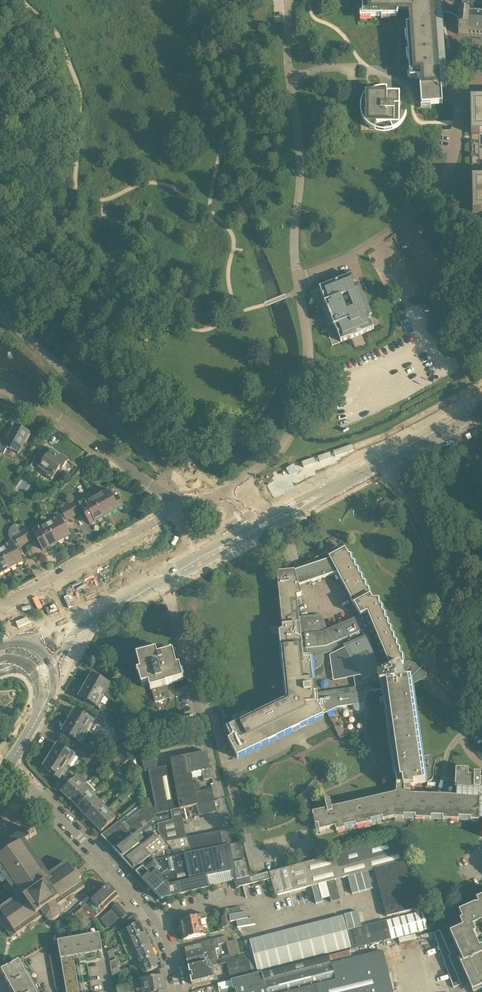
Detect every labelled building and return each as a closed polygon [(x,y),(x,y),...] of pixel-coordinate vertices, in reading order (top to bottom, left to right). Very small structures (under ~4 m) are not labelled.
[(362,17),(397,17),(399,11),(411,11),(412,24),(406,25),(410,79),(419,78),(421,104),(442,102),(441,89),(447,89),(441,12),(443,12),(450,13),(454,14),(458,18),(460,16),(460,15),(461,15),(461,7),(446,7),(445,0),(363,0),(362,17)] [(462,0),(457,0),(461,7),(461,15),(460,15),(460,16),(458,35),(481,36),(481,2),(462,0)] [(362,101),(361,102),(361,104),(360,106),(360,108),(360,109),(360,111),(361,113),(361,115),(362,116),(362,118),(363,120),(364,121),(365,123),(366,124),(367,126),(369,127),(370,128),(372,129),(374,130),(375,130),(377,131),(379,131),(380,132),(382,132),(384,132),(386,132),(387,132),(389,131),(390,131),(392,130),(394,130),(395,129),(396,128),(397,128),(399,126),(400,125),(402,124),(403,122),(404,120),(405,118),(406,116),(406,115),(399,113),(400,93),(366,93),(365,94),(365,95),(364,95),(363,97),(362,99),(362,101)] [(471,119),(471,134),(481,134),(481,99),(470,100),(470,106),(471,119)] [(472,179),(472,192),(473,213),(481,213),(481,178),(472,179)] [(352,276),(330,284),(320,289),(326,303),(325,303),(334,327),(335,327),(341,342),(349,338),(349,339),(365,332),(374,329),(369,318),(371,317),(359,285),(356,286),(352,276)] [(0,437),(0,457),(2,455),(3,455),(8,447),(18,453),(23,443),(26,444),(31,435),(15,427),(7,442),(0,437)] [(41,455),(46,458),(39,468),(53,478),(60,467),(62,468),(68,461),(61,456),(60,458),(52,452),(53,451),(47,447),(41,455)] [(40,459),(35,455),(28,465),(25,471),(29,474),(40,459)] [(87,476),(83,473),(77,468),(69,478),(75,483),(80,476),(82,482),(87,476)] [(101,495),(93,500),(103,517),(123,506),(118,498),(115,499),(111,491),(108,492),(108,491),(107,492),(106,490),(105,490),(105,489),(104,488),(103,488),(102,488),(100,489),(100,490),(100,492),(100,493),(101,495)] [(67,506),(73,517),(79,513),(71,500),(66,503),(68,506),(67,506)] [(102,517),(103,517),(93,500),(86,503),(85,501),(80,504),(90,524),(97,520),(99,521),(102,519),(102,517)] [(67,520),(73,517),(67,506),(61,509),(67,520)] [(47,525),(57,543),(58,542),(60,543),(63,541),(63,539),(70,535),(59,516),(53,519),(55,521),(47,525)] [(20,546),(26,542),(20,532),(16,525),(14,526),(13,527),(12,529),(11,530),(11,532),(11,534),(11,536),(11,537),(13,541),(7,545),(8,547),(0,551),(10,568),(11,568),(13,568),(15,567),(16,565),(22,561),(14,546),(19,544),(20,546)] [(55,544),(57,543),(47,525),(39,530),(38,528),(32,531),(43,550),(50,546),(52,547),(55,545),(55,544)] [(26,529),(20,532),(26,542),(31,539),(26,529)] [(383,689),(397,786),(396,786),(396,787),(396,793),(396,795),(416,796),(414,784),(426,783),(425,782),(412,686),(421,678),(417,673),(420,671),(417,668),(415,665),(411,664),(407,664),(404,664),(403,662),(403,657),(400,657),(400,655),(400,650),(398,650),(397,648),(397,643),(394,642),(394,641),(394,636),(392,636),(391,634),(391,629),(389,629),(388,627),(388,622),(386,621),(385,620),(385,615),(383,615),(382,613),(382,607),(380,607),(379,606),(379,600),(373,600),(369,594),(369,589),(367,589),(366,588),(365,582),(363,583),(362,581),(362,576),(360,576),(359,574),(358,569),(356,569),(355,567),(355,562),(352,562),(351,561),(351,555),(349,556),(345,549),(329,557),(326,552),(303,565),(304,568),(299,570),(295,571),(277,573),(283,631),(279,633),(286,700),(239,722),(227,729),(234,744),(231,746),(237,758),(324,717),(323,715),(338,707),(364,703),(366,692),(367,692),(383,689)] [(10,568),(0,551),(0,574),(10,568)] [(156,651),(137,656),(142,675),(139,676),(142,686),(149,684),(150,690),(152,690),(155,702),(165,700),(163,692),(167,691),(165,686),(166,686),(166,685),(183,680),(181,672),(178,673),(173,652),(158,656),(156,651)] [(92,674),(86,685),(103,695),(109,683),(92,674)] [(97,706),(103,695),(86,685),(79,697),(97,706)] [(66,720),(68,721),(69,721),(85,731),(92,719),(73,708),(66,720)] [(101,709),(97,715),(106,720),(109,714),(101,709)] [(103,725),(106,720),(97,715),(94,720),(103,725)] [(79,742),(85,731),(69,721),(68,721),(62,732),(79,742)] [(125,739),(121,743),(126,749),(130,745),(125,739)] [(55,743),(48,754),(49,755),(68,765),(74,755),(55,743)] [(80,749),(90,754),(93,756),(95,752),(83,745),(80,749)] [(90,754),(80,749),(77,755),(89,763),(93,756),(90,754)] [(155,757),(141,760),(145,771),(148,771),(156,809),(153,810),(155,815),(181,809),(197,805),(199,816),(215,812),(217,810),(212,788),(200,791),(199,782),(193,784),(191,773),(202,771),(204,780),(212,778),(211,770),(207,752),(170,759),(172,766),(157,769),(155,757)] [(59,779),(68,765),(49,755),(48,754),(46,758),(47,759),(43,766),(51,772),(50,774),(59,779)] [(132,761),(127,765),(132,770),(137,766),(132,761)] [(77,772),(74,768),(66,775),(69,779),(77,772)] [(416,796),(396,795),(396,793),(332,808),(330,800),(327,801),(325,801),(327,809),(312,813),(315,825),(318,824),(319,831),(336,827),(336,831),(393,818),(481,821),(481,775),(481,773),(469,772),(469,769),(456,769),(456,774),(456,788),(457,788),(457,797),(416,796)] [(71,799),(84,786),(88,782),(79,773),(72,779),(73,780),(65,788),(64,787),(61,790),(69,799),(70,799),(71,799)] [(88,782),(84,786),(71,799),(78,807),(92,794),(96,790),(88,782)] [(130,789),(124,794),(119,799),(123,802),(133,792),(130,789)] [(313,796),(309,791),(299,800),(304,805),(313,796)] [(78,807),(86,815),(99,802),(92,794),(78,807)] [(107,810),(99,802),(86,815),(94,823),(107,810)] [(114,849),(120,856),(136,873),(154,859),(163,852),(165,858),(199,851),(230,845),(227,830),(220,831),(186,837),(181,809),(155,815),(153,810),(151,803),(129,819),(126,815),(122,819),(101,835),(114,849)] [(115,818),(111,814),(114,811),(111,807),(107,810),(94,823),(101,831),(115,818)] [(70,902),(73,901),(74,899),(75,897),(74,895),(85,888),(78,879),(82,876),(77,869),(73,871),(67,862),(49,874),(26,841),(30,838),(36,834),(34,831),(29,835),(25,829),(0,846),(0,881),(1,883),(4,881),(7,886),(8,884),(17,897),(0,908),(0,923),(1,922),(11,938),(16,934),(16,935),(27,927),(29,929),(31,929),(33,928),(35,927),(35,925),(34,923),(44,916),(46,919),(48,920),(51,921),(54,921),(56,919),(59,916),(59,914),(59,911),(59,909),(57,907),(67,900),(69,901),(70,902)] [(318,884),(325,882),(335,880),(374,869),(403,861),(395,838),(305,862),(269,872),(250,877),(251,884),(267,880),(271,885),(273,884),(275,896),(311,886),(318,884)] [(240,843),(230,845),(235,871),(237,880),(246,878),(249,877),(245,861),(240,843)] [(136,873),(153,891),(161,899),(210,888),(209,886),(207,876),(235,871),(230,845),(199,851),(165,858),(163,852),(154,859),(136,873)] [(409,876),(403,861),(374,869),(380,893),(386,917),(422,908),(409,876)] [(237,880),(235,871),(207,876),(209,886),(234,881),(234,880),(237,880)] [(361,873),(366,890),(372,889),(368,871),(361,873)] [(354,874),(359,892),(366,890),(361,873),(354,874)] [(354,874),(347,876),(352,894),(359,892),(354,874)] [(239,887),(251,884),(250,877),(249,877),(246,878),(237,880),(234,880),(234,881),(236,886),(231,887),(232,890),(239,888),(239,887)] [(335,880),(325,882),(329,897),(331,902),(340,900),(335,880)] [(325,882),(318,884),(322,899),(329,897),(325,882)] [(322,899),(318,884),(311,886),(316,904),(323,902),(322,899)] [(104,910),(118,896),(116,893),(108,885),(92,901),(91,900),(70,919),(80,930),(94,919),(104,910)] [(476,900),(478,904),(476,906),(475,905),(459,912),(465,926),(452,932),(465,961),(463,962),(475,990),(481,986),(481,961),(480,956),(481,955),(481,953),(470,927),(481,922),(481,897),(476,900)] [(113,909),(101,919),(108,928),(120,918),(122,919),(127,915),(117,903),(112,908),(113,909)] [(351,913),(355,929),(361,927),(358,911),(351,913)] [(230,922),(236,921),(248,919),(247,912),(241,913),(228,915),(230,922)] [(423,912),(348,931),(353,948),(428,929),(423,912)] [(348,930),(355,929),(351,913),(344,915),(348,930)] [(182,932),(183,940),(201,936),(200,932),(203,931),(201,921),(207,919),(206,914),(200,915),(200,916),(180,921),(181,926),(180,928),(180,931),(182,932)] [(133,916),(120,925),(123,931),(125,930),(130,941),(145,934),(140,923),(139,923),(133,916)] [(343,916),(250,940),(258,972),(351,947),(343,916)] [(248,919),(236,921),(238,928),(255,925),(254,918),(248,919)] [(434,933),(453,987),(461,984),(449,956),(451,955),(439,930),(434,933)] [(135,952),(150,946),(145,934),(130,941),(123,944),(128,955),(135,951),(135,952)] [(74,958),(103,953),(100,935),(58,942),(67,991),(79,991),(74,958)] [(185,948),(189,968),(207,963),(218,960),(220,959),(222,959),(219,948),(217,938),(200,943),(199,944),(185,948)] [(230,957),(240,954),(237,942),(236,939),(226,942),(230,956),(230,957)] [(244,940),(237,942),(240,954),(246,952),(247,952),(244,940)] [(57,941),(52,943),(48,945),(49,951),(59,950),(57,941)] [(137,956),(140,963),(155,956),(150,946),(135,952),(135,951),(128,955),(130,960),(137,956)] [(387,967),(383,951),(352,959),(350,949),(252,975),(231,980),(231,981),(232,985),(233,989),(247,986),(248,991),(289,991),(387,967)] [(220,959),(221,964),(227,963),(228,970),(231,980),(252,975),(247,952),(246,952),(240,954),(230,957),(230,956),(222,959),(220,959)] [(160,967),(155,956),(140,963),(145,973),(142,974),(145,979),(161,976),(159,967),(160,967)] [(11,985),(28,976),(19,961),(2,970),(11,985)] [(210,971),(207,963),(189,968),(192,984),(214,978),(212,970),(210,971)] [(387,967),(289,991),(393,991),(387,967)] [(36,991),(28,976),(11,985),(14,991),(33,991),(36,991)] [(143,991),(166,991),(167,991),(164,976),(161,976),(145,979),(141,979),(143,991)]
